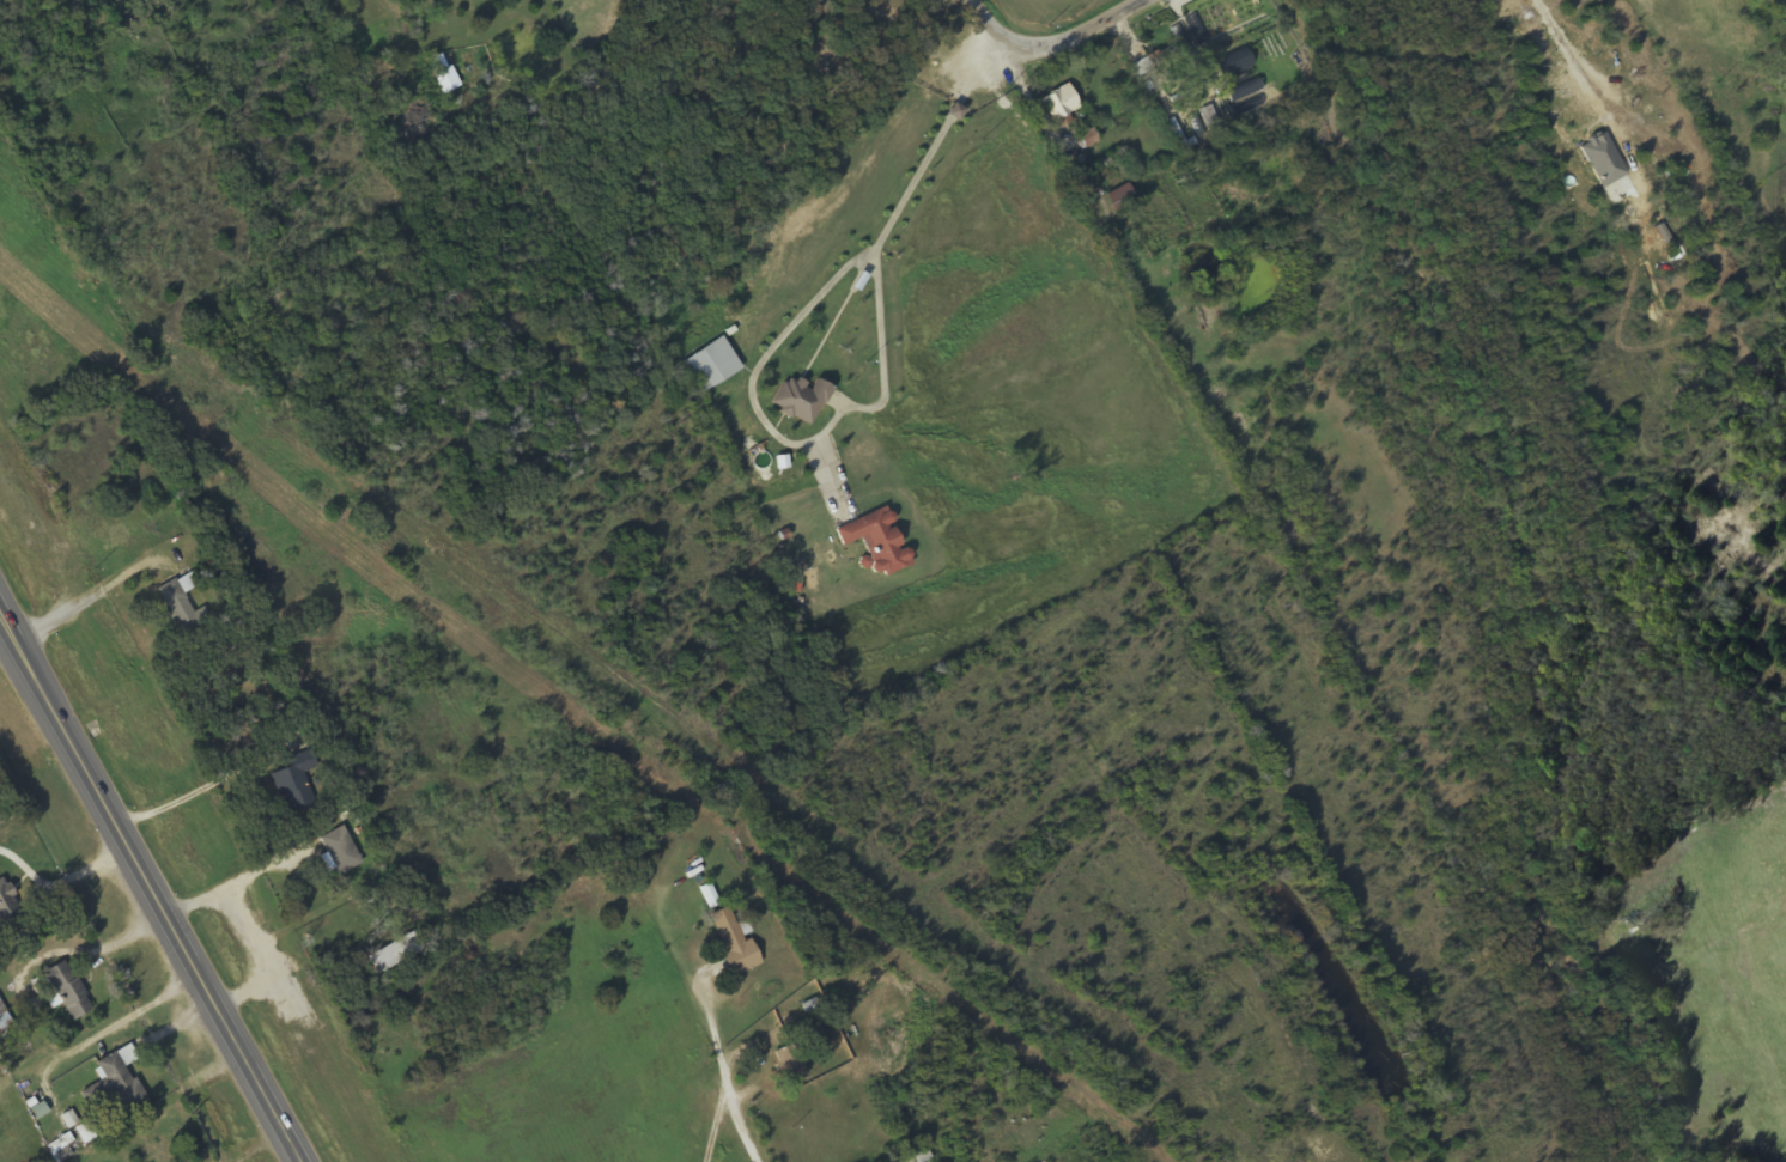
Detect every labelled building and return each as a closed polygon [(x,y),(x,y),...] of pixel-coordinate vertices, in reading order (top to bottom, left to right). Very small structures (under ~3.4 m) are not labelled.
[(1215,60),(1231,107),(1234,106),(1238,116),(1270,106),(1260,77),(1248,82),(1245,72),(1253,69),(1247,49),(1215,60)] [(457,90),(454,64),(443,65),(443,57),(435,58),(439,92),(457,90)] [(1080,109),(1068,84),(1041,97),(1053,121),(1080,109)] [(1117,214),(1137,204),(1127,185),(1107,196),(1117,214)] [(701,395),(742,370),(722,337),(682,362),(701,395)] [(832,390),(816,380),(810,390),(788,376),(770,405),(808,428),(832,390)] [(834,528),(841,547),(861,540),(867,557),(859,560),(862,570),(873,566),(877,578),(908,567),(887,508),(834,528)] [(204,608),(192,614),(183,593),(189,590),(183,577),(157,589),(179,635),(210,621),(204,608)] [(287,814),(314,803),(303,774),(317,769),(310,751),(285,760),(288,768),(272,773),(287,814)] [(338,877),(362,865),(344,827),(320,839),(338,877)] [(7,939),(36,925),(30,912),(38,908),(28,888),(22,890),(17,881),(1,888),(0,886),(0,925),(7,939)] [(734,977),(758,966),(731,906),(707,916),(734,977)] [(44,972),(72,1022),(93,1010),(65,960),(44,972)] [(59,973),(85,1026),(109,1014),(95,984),(89,986),(78,965),(59,973)] [(1,1041),(17,1032),(0,1000),(0,1040),(1,1041)] [(774,1051),(783,1085),(805,1079),(796,1045),(774,1051)] [(110,1064),(121,1083),(109,1090),(117,1103),(128,1097),(136,1114),(159,1101),(142,1071),(153,1065),(142,1046),(110,1064)] [(95,1137),(87,1124),(80,1128),(86,1137),(81,1140),(84,1144),(95,1137)] [(65,1134),(46,1149),(56,1161),(63,1161),(78,1150),(65,1134)]
